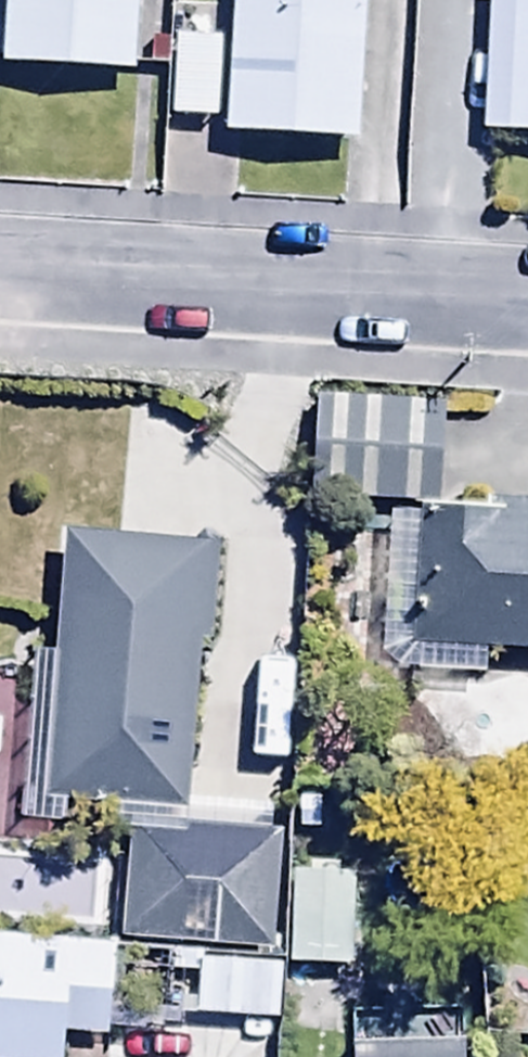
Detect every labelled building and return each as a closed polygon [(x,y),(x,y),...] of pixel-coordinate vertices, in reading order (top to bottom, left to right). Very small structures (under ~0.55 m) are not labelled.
[(4,84),(132,92),(138,0),(9,0),(4,84)] [(366,0),(236,0),(227,154),(357,161),(366,0)] [(527,152),(527,0),(486,0),(480,150),(527,152)] [(175,52),(174,133),(218,134),(220,52),(175,52)] [(322,406),(316,526),(378,527),(436,530),(442,413),(322,406)] [(378,527),(370,682),(412,684),(407,775),(500,780),(506,663),(527,664),(527,517),(510,516),(510,534),(436,530),(378,527)] [(73,816),(185,823),(196,653),(216,654),(222,565),(67,555),(60,670),(36,668),(26,828),(73,831),(73,816)] [(129,835),(122,954),(276,963),(283,844),(129,835)] [(100,935),(105,868),(0,860),(0,928),(100,935)] [(290,888),(292,980),(350,980),(350,891),(340,891),(340,879),(313,878),(313,888),(290,888)] [(0,953),(0,1056),(67,1056),(68,1047),(107,1050),(113,960),(0,953)]
